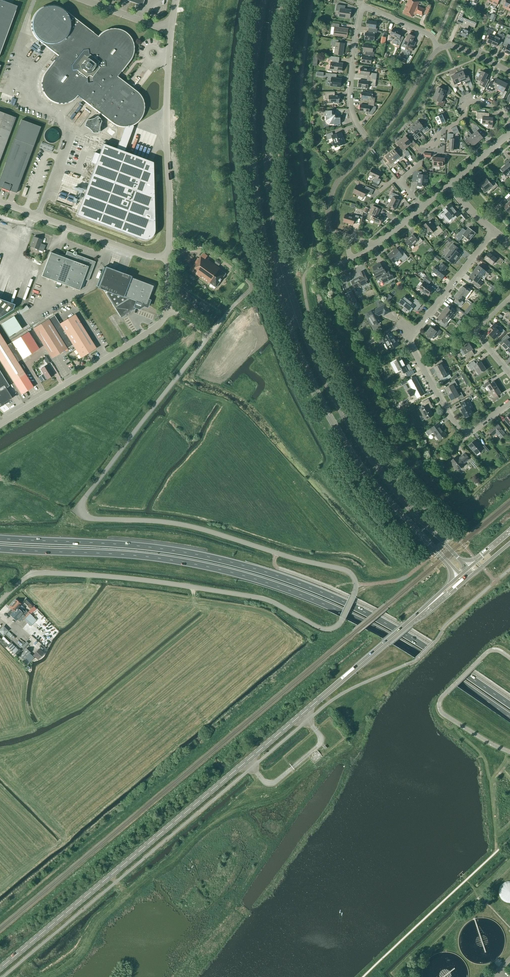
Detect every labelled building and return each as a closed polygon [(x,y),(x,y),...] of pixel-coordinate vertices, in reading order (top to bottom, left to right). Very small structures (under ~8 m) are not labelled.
[(17,6),(0,0),(0,54),(17,6)] [(425,9),(418,6),(420,1),(417,0),(409,0),(403,13),(412,17),(413,14),(415,15),(416,13),(422,16),(425,9)] [(509,5),(509,1),(508,0),(506,0),(504,5),(501,4),(498,10),(503,13),(505,9),(508,10),(509,5)] [(31,24),(31,26),(31,29),(32,32),(34,36),(36,39),(39,41),(58,56),(52,64),(45,72),(44,74),(43,77),(42,80),(41,84),(41,87),(42,90),(44,94),(46,97),(49,100),(52,102),(54,103),(57,104),(62,104),(65,104),(70,103),(72,102),(75,100),(76,98),(78,97),(108,120),(112,123),(113,124),(115,125),(117,126),(118,127),(119,127),(120,127),(122,127),(124,128),(116,151),(102,146),(99,154),(94,152),(90,163),(95,165),(76,215),(141,239),(142,240),(143,240),(144,240),(145,240),(146,240),(147,240),(148,240),(148,239),(149,239),(150,239),(150,238),(151,238),(152,237),(153,236),(153,235),(154,235),(154,234),(154,233),(155,232),(155,231),(155,230),(153,165),(124,154),(134,127),(133,126),(136,124),(137,123),(140,120),(142,117),(144,114),(145,110),(145,105),(143,100),(142,97),(140,94),(139,93),(138,92),(135,89),(128,84),(118,76),(124,69),(132,59),(133,56),(134,52),(135,49),(134,45),(134,43),(133,40),(132,38),(130,36),(128,33),(125,31),(123,30),(121,29),(118,28),(115,28),(112,28),(109,29),(105,30),(104,31),(102,32),(101,34),(99,35),(98,36),(64,9),(63,8),(60,7),(58,6),(55,5),(51,5),(48,5),(46,6),(43,7),(41,8),(37,10),(36,12),(34,14),(33,16),(32,19),(31,21),(31,24)] [(350,19),(351,10),(345,9),(345,6),(337,5),(336,11),(340,11),(339,17),(350,19)] [(464,13),(460,12),(456,22),(462,25),(459,34),(468,38),(470,32),(467,31),(469,26),(475,28),(477,23),(465,18),(465,19),(462,17),(464,13)] [(368,30),(377,32),(377,29),(376,28),(377,22),(367,21),(366,27),(369,28),(368,30)] [(347,37),(348,29),(339,28),(339,24),(333,23),(332,27),(335,27),(334,35),(347,37)] [(398,30),(393,28),(390,36),(396,38),(395,40),(394,40),(393,40),(393,41),(393,42),(393,43),(394,44),(397,45),(398,42),(401,44),(404,37),(401,36),(402,32),(398,30)] [(491,44),(495,36),(493,35),(494,31),(489,29),(486,35),(489,36),(486,42),(491,44)] [(377,35),(377,32),(368,30),(368,33),(365,33),(364,39),(374,41),(375,34),(377,35)] [(175,46),(187,47),(188,34),(176,34),(175,46)] [(412,43),(414,37),(408,34),(405,42),(404,41),(402,46),(406,48),(405,49),(412,52),(415,45),(412,43)] [(495,36),(491,44),(496,47),(499,41),(502,42),(505,36),(500,34),(498,37),(495,36)] [(343,55),(344,45),(338,44),(338,40),(332,39),(331,45),(335,46),(334,54),(343,55)] [(365,54),(374,55),(374,52),(373,52),(374,46),(364,44),(363,51),(366,51),(365,54)] [(180,67),(182,50),(175,49),(173,66),(180,67)] [(373,58),(374,55),(365,54),(365,57),(362,56),(361,63),(371,64),(372,58),(373,58)] [(341,72),(342,64),(339,63),(339,58),(329,56),(328,60),(332,60),(331,71),(341,72)] [(377,74),(370,73),(370,69),(361,68),(360,74),(368,76),(367,78),(376,80),(377,74)] [(457,74),(461,82),(464,81),(466,84),(471,82),(468,75),(465,76),(463,72),(457,74)] [(488,75),(482,72),(480,74),(478,73),(476,76),(479,78),(478,80),(481,82),(480,85),(485,88),(488,82),(485,80),(488,75)] [(328,73),(328,79),(331,80),(331,86),(341,87),(342,79),(336,78),(337,74),(328,73)] [(457,84),(461,82),(457,74),(451,77),(453,80),(450,81),(453,88),(458,86),(457,84)] [(376,84),(376,80),(367,78),(367,81),(359,80),(358,87),(368,88),(368,85),(372,85),(372,86),(375,86),(376,84)] [(498,90),(502,82),(496,79),(493,85),(490,84),(486,90),(489,92),(490,90),(492,91),(494,88),(498,90)] [(502,82),(498,90),(501,91),(499,94),(502,96),(501,97),(503,99),(507,92),(504,91),(507,84),(502,82)] [(435,94),(443,97),(445,94),(449,95),(451,90),(445,87),(444,90),(438,88),(435,94)] [(335,96),(335,92),(325,92),(325,99),(329,99),(329,103),(339,103),(339,96),(335,96)] [(368,103),(374,104),(375,98),(371,97),(372,94),(362,92),(361,99),(369,100),(368,103)] [(442,100),(443,97),(435,94),(433,99),(439,102),(438,105),(443,107),(446,102),(442,100)] [(374,106),(374,104),(368,103),(368,106),(360,105),(359,111),(369,113),(369,115),(372,115),(376,110),(376,107),(374,106)] [(334,111),(326,111),(326,121),(329,124),(334,124),(334,126),(340,124),(340,116),(337,116),(337,114),(336,113),(334,113),(334,111)] [(10,132),(16,118),(0,112),(0,160),(10,132)] [(489,114),(489,113),(477,112),(477,119),(483,119),(482,124),(488,124),(488,128),(492,128),(493,118),(488,118),(489,116),(486,116),(487,113),(489,114)] [(438,125),(445,122),(442,115),(435,118),(438,125)] [(94,133),(95,133),(96,133),(97,133),(99,133),(100,132),(100,131),(99,129),(100,128),(100,127),(100,125),(100,124),(101,123),(101,122),(101,120),(100,120),(100,119),(99,118),(98,117),(97,116),(96,117),(95,118),(93,119),(92,119),(91,119),(90,120),(88,120),(87,120),(87,121),(86,122),(85,123),(85,125),(85,126),(86,127),(87,127),(88,128),(89,129),(90,130),(91,131),(92,132),(93,133),(94,133)] [(34,146),(41,127),(21,120),(14,139),(0,178),(0,187),(16,193),(34,146)] [(413,124),(420,132),(423,129),(425,133),(429,129),(425,124),(422,126),(418,121),(413,124)] [(417,134),(420,132),(413,124),(409,128),(414,134),(412,136),(416,141),(420,137),(417,134)] [(472,135),(478,142),(483,138),(478,132),(481,130),(477,126),(474,128),(475,128),(473,130),(475,133),(472,135)] [(49,143),(51,143),(52,143),(54,143),(55,142),(57,141),(58,140),(58,139),(59,137),(59,136),(59,134),(58,133),(57,131),(56,130),(55,129),(53,129),(52,128),(50,128),(49,129),(48,130),(46,130),(45,132),(45,133),(44,134),(44,136),(44,138),(45,139),(46,140),(47,141),(48,142),(49,143)] [(333,135),(332,132),(326,135),(327,140),(333,138),(335,144),(334,144),(335,147),(340,146),(345,144),(341,133),(333,135)] [(472,135),(469,132),(468,133),(467,136),(464,140),(468,144),(470,142),(473,146),(478,142),(472,135)] [(458,144),(458,140),(453,139),(453,134),(448,134),(447,140),(450,140),(450,149),(457,150),(457,144),(458,144)] [(401,140),(407,147),(410,145),(412,148),(416,144),(412,139),(410,141),(406,136),(401,140)] [(405,149),(407,147),(401,140),(397,144),(401,148),(398,150),(400,153),(404,157),(406,156),(407,157),(410,155),(408,151),(407,150),(406,151),(405,149)] [(404,157),(400,153),(398,154),(394,150),(390,153),(396,161),(398,159),(400,161),(404,157)] [(393,163),(396,161),(390,153),(385,157),(389,162),(387,164),(391,168),(395,165),(393,163)] [(441,157),(437,157),(437,158),(433,157),(432,161),(434,161),(433,166),(434,166),(434,167),(439,167),(440,166),(442,167),(443,162),(444,162),(445,159),(441,158),(441,157)] [(509,173),(509,159),(505,163),(507,165),(501,170),(506,176),(509,173)] [(379,184),(381,180),(378,178),(381,173),(372,169),(369,175),(375,178),(373,182),(374,182),(373,185),(377,187),(378,184),(379,184)] [(422,172),(416,171),(413,173),(412,182),(418,182),(418,186),(426,187),(426,182),(428,183),(428,179),(427,179),(427,176),(421,175),(421,172),(422,172)] [(490,183),(487,179),(478,185),(485,193),(490,188),(492,190),(498,186),(493,181),(490,183)] [(365,189),(357,186),(353,193),(363,198),(365,193),(371,196),(374,190),(366,187),(365,189)] [(395,209),(399,200),(397,199),(399,196),(392,192),(389,198),(392,199),(389,206),(395,209)] [(457,211),(451,203),(445,208),(446,209),(440,215),(442,218),(443,217),(447,222),(452,218),(453,220),(460,214),(457,211)] [(380,224),(383,218),(377,215),(380,209),(373,206),(369,214),(373,216),(371,220),(380,224)] [(463,221),(468,217),(464,212),(459,216),(463,221)] [(355,218),(345,215),(343,222),(353,225),(354,223),(357,224),(359,216),(356,215),(355,218)] [(435,228),(429,221),(423,227),(423,226),(421,227),(424,231),(426,230),(427,232),(425,234),(428,237),(433,233),(436,237),(443,231),(439,226),(435,228)] [(475,233),(468,227),(466,231),(463,228),(456,237),(460,240),(463,236),(469,241),(475,233)] [(416,238),(413,235),(405,241),(410,247),(416,243),(418,245),(423,241),(419,236),(416,238)] [(42,245),(40,244),(42,240),(34,237),(30,247),(38,249),(38,250),(43,252),(46,245),(42,244),(42,245)] [(453,264),(460,255),(457,252),(460,249),(453,244),(449,249),(451,250),(445,257),(453,264)] [(402,255),(396,249),(388,255),(394,263),(400,258),(403,262),(408,258),(404,253),(402,255)] [(72,253),(67,251),(65,258),(50,252),(42,276),(79,290),(84,279),(88,281),(95,262),(76,255),(76,253),(74,252),(73,253),(72,253)] [(220,268),(206,258),(208,256),(203,253),(199,259),(198,258),(190,270),(209,284),(210,283),(216,287),(226,274),(220,269),(220,268)] [(496,258),(489,253),(484,259),(492,265),(495,261),(500,264),(503,260),(498,256),(496,258)] [(383,270),(380,263),(372,267),(376,273),(374,274),(376,279),(380,277),(384,284),(394,279),(391,274),(390,275),(388,270),(385,271),(384,269),(383,270)] [(447,267),(442,263),(439,267),(437,265),(432,271),(442,279),(446,273),(444,271),(447,267)] [(474,272),(481,277),(484,279),(487,276),(487,277),(491,272),(485,267),(483,270),(478,266),(474,272)] [(120,273),(107,269),(104,267),(97,286),(102,288),(120,316),(135,307),(137,302),(141,303),(146,305),(153,286),(144,282),(120,273)] [(363,286),(368,284),(366,281),(368,280),(363,271),(359,273),(361,277),(351,281),(355,289),(362,286),(363,286)] [(479,280),(481,277),(474,272),(470,277),(474,281),(473,283),(479,288),(482,283),(479,280)] [(428,296),(433,290),(428,285),(431,282),(425,278),(423,281),(424,282),(419,289),(428,296)] [(458,292),(465,297),(468,293),(470,295),(473,291),(466,286),(464,288),(462,286),(458,292)] [(357,303),(351,291),(345,294),(351,306),(357,303)] [(462,301),(465,297),(458,292),(454,298),(456,299),(454,301),(460,306),(464,303),(462,301)] [(412,302),(404,296),(399,303),(410,312),(413,308),(417,311),(422,304),(415,299),(412,302)] [(13,310),(15,305),(0,299),(0,318),(13,310)] [(389,312),(385,304),(375,310),(368,313),(365,314),(367,319),(370,317),(375,325),(381,322),(378,316),(386,312),(387,314),(389,312)] [(442,313),(449,318),(452,314),(454,316),(458,311),(452,307),(450,309),(447,307),(442,313)] [(446,322),(449,318),(442,313),(438,318),(441,321),(439,323),(445,328),(448,324),(446,322)] [(52,317),(70,346),(73,345),(81,358),(87,354),(86,353),(95,347),(75,314),(60,324),(54,315),(52,317)] [(13,317),(1,324),(9,337),(21,329),(13,317)] [(67,349),(70,346),(52,317),(33,329),(52,359),(67,349)] [(493,326),(489,323),(488,324),(491,328),(493,330),(489,335),(494,340),(501,333),(502,334),(505,331),(500,326),(499,327),(495,323),(493,326)] [(434,330),(431,327),(426,334),(428,335),(427,337),(427,338),(429,339),(430,339),(431,338),(432,338),(435,333),(439,336),(442,332),(436,327),(434,330)] [(22,394),(33,387),(17,362),(22,359),(23,359),(39,349),(28,332),(7,345),(0,334),(0,360),(22,394)] [(399,345),(393,333),(386,337),(384,334),(376,338),(379,343),(384,340),(389,350),(399,345)] [(509,347),(509,342),(509,341),(509,338),(507,335),(501,342),(503,344),(501,346),(506,351),(509,347)] [(467,360),(474,355),(471,350),(473,349),(469,343),(461,348),(466,356),(465,357),(467,360)] [(405,366),(400,357),(393,361),(397,369),(394,370),(396,373),(401,371),(403,374),(412,369),(409,364),(405,366)] [(437,374),(444,370),(442,365),(444,364),(442,360),(434,364),(436,366),(434,368),(437,374)] [(476,365),(474,361),(468,365),(471,371),(475,369),(478,375),(486,370),(481,362),(476,365)] [(47,379),(54,375),(48,365),(41,369),(47,379)] [(444,370),(437,374),(440,380),(442,379),(444,381),(451,377),(448,372),(446,373),(444,370)] [(5,404),(4,403),(12,398),(6,388),(9,386),(0,371),(0,407),(5,404)] [(422,391),(415,378),(408,382),(412,390),(408,392),(411,396),(415,394),(415,395),(418,393),(419,397),(425,394),(423,391),(422,391)] [(448,395),(456,391),(454,387),(457,385),(455,380),(450,383),(451,386),(445,389),(448,395)] [(488,393),(497,387),(494,382),(490,384),(488,381),(483,385),(485,388),(487,387),(489,390),(487,392),(488,393)] [(497,387),(488,393),(489,395),(491,394),(494,397),(492,399),(494,402),(499,398),(498,396),(501,393),(497,387)] [(456,391),(448,395),(451,400),(457,397),(459,400),(464,397),(461,392),(458,394),(456,391)] [(425,419),(433,415),(429,407),(432,406),(428,399),(422,402),(425,407),(420,410),(425,419)] [(465,418),(473,414),(470,409),(473,408),(468,400),(460,404),(463,409),(461,410),(465,418)] [(506,434),(501,429),(501,428),(497,423),(489,431),(493,436),(496,433),(501,439),(506,434)] [(443,432),(439,427),(440,426),(438,424),(431,429),(439,440),(446,435),(444,432),(443,432)] [(476,454),(482,448),(476,441),(469,446),(476,454)] [(463,464),(470,459),(465,453),(460,457),(459,459),(457,457),(451,462),(457,470),(464,465),(463,464)] [(473,459),(469,462),(475,469),(478,466),(473,459)] [(24,611),(19,607),(21,605),(16,600),(9,607),(11,609),(7,613),(16,621),(17,620),(20,622),(23,619),(31,626),(37,620),(28,612),(25,610),(24,611)] [(8,631),(3,626),(0,629),(0,632),(3,635),(8,631)] [(35,633),(32,635),(38,642),(41,640),(35,633)] [(7,646),(15,653),(19,649),(11,642),(7,646)] [(27,666),(34,657),(30,653),(31,652),(26,648),(19,656),(23,660),(22,661),(27,666)] [(40,648),(33,655),(39,660),(45,653),(40,648)] [(497,890),(509,905),(509,904),(509,879),(497,890)]
